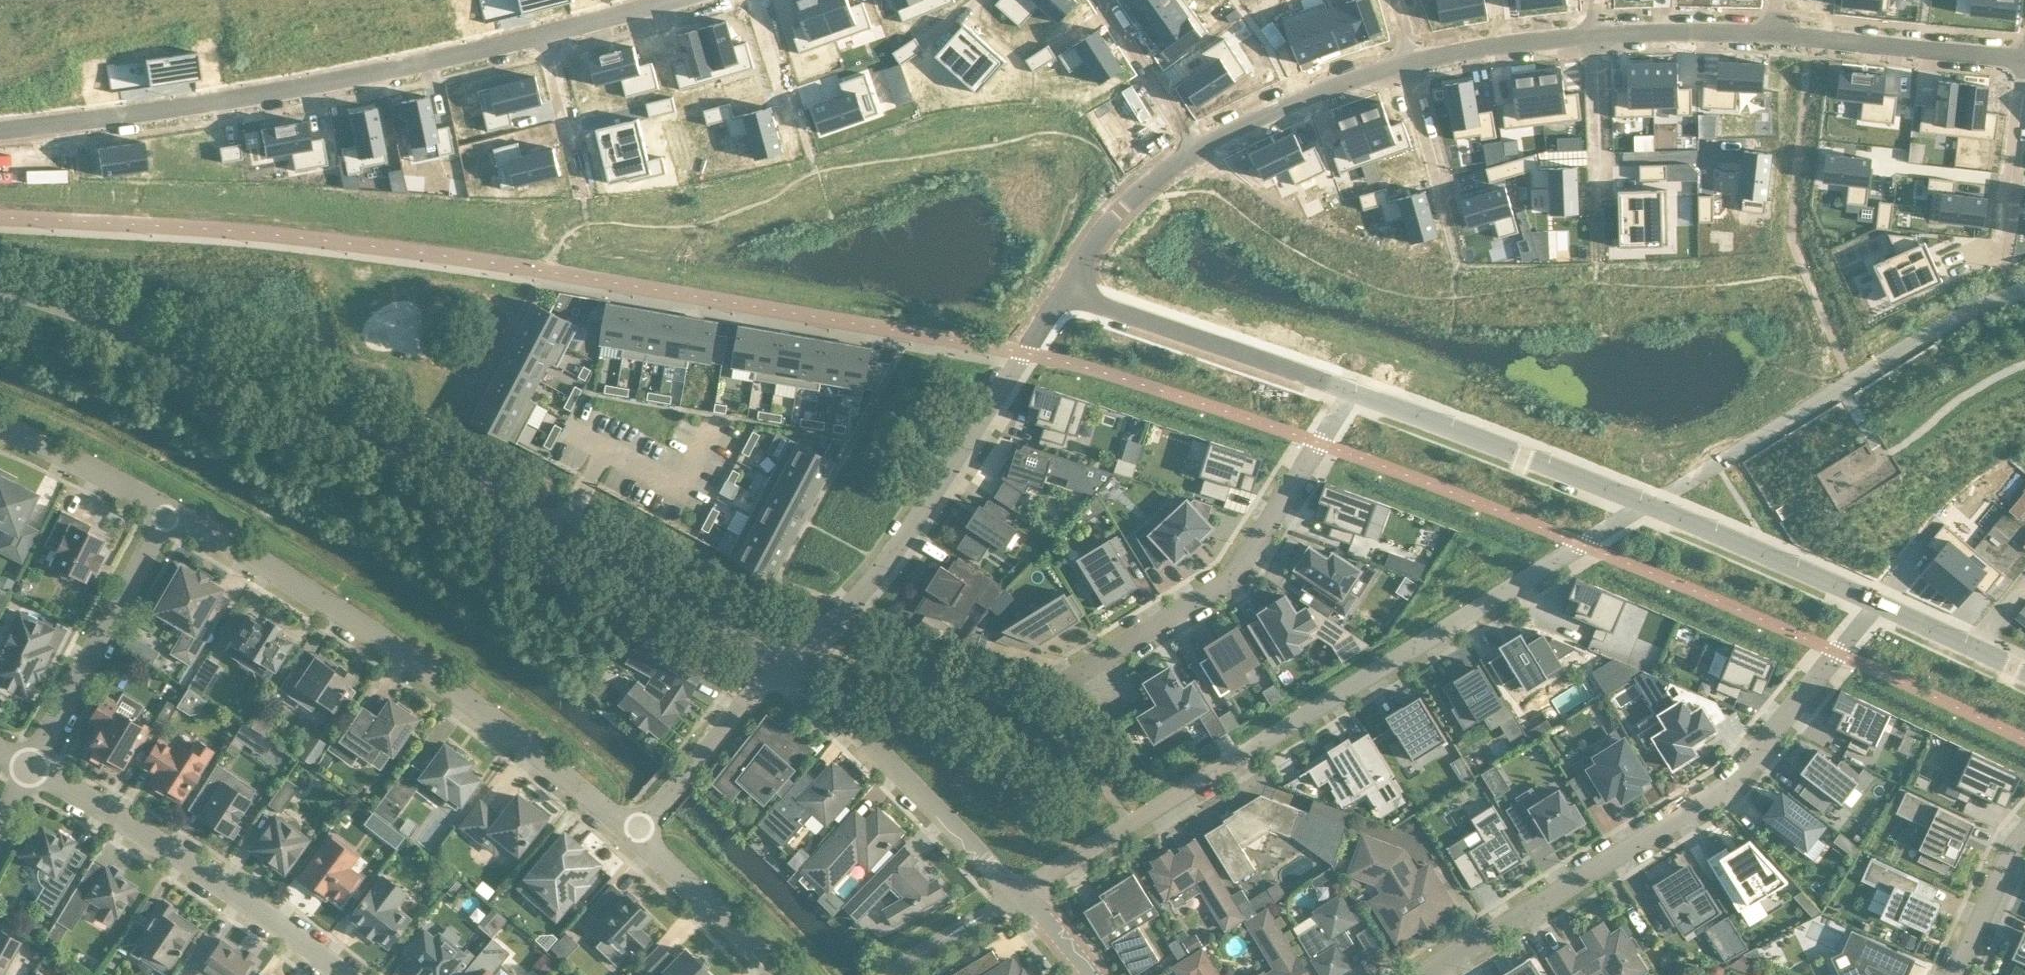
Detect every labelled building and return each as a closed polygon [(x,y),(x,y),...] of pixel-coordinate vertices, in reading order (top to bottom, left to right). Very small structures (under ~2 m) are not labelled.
[(486,22),(575,0),(481,0),(486,22)] [(791,27),(800,53),(837,40),(822,0),(796,0),(804,23),(791,27)] [(837,40),(873,27),(864,1),(851,6),(849,0),(822,0),(837,40)] [(904,22),(941,7),(939,0),(895,0),(904,22)] [(996,3),(1021,26),(1041,4),(1060,22),(1078,1),(1077,0),(999,0),(996,3)] [(1131,6),(1144,23),(1176,0),(1139,0),(1131,6)] [(1144,23),(1157,41),(1196,13),(1187,0),(1176,0),(1144,23)] [(1347,1),(1362,40),(1382,32),(1371,0),(1349,0),(1347,1)] [(1442,21),(1488,13),(1485,0),(1438,0),(1442,21)] [(1518,8),(1543,6),(1542,0),(1517,0),(1518,8)] [(1841,5),(1890,10),(1891,0),(1842,0),(1841,5)] [(1970,14),(2016,19),(2018,0),(1972,0),(1970,14)] [(1325,1),(1303,9),(1320,55),(1341,47),(1327,8),(1328,8),(1325,1)] [(1328,8),(1327,8),(1341,47),(1362,40),(1347,1),(1328,8)] [(1236,8),(1227,15),(1231,22),(1241,15),(1236,8)] [(1303,9),(1283,17),(1299,62),(1320,55),(1303,9)] [(1196,13),(1157,41),(1169,59),(1209,31),(1196,13)] [(727,20),(703,27),(718,78),(755,67),(747,41),(735,45),(727,20)] [(1272,21),(1262,29),(1276,48),(1286,40),(1272,21)] [(953,37),(936,55),(978,92),(1007,60),(970,27),(965,23),(953,37)] [(686,59),(674,63),(681,89),(718,78),(703,27),(679,34),(686,59)] [(1099,29),(1059,54),(1070,71),(1087,61),(1101,82),(1124,68),(1099,29)] [(916,37),(893,52),(902,64),(924,49),(916,37)] [(1211,64),(1183,82),(1198,105),(1248,72),(1226,37),(1203,52),(1211,64)] [(1049,44),(1026,59),(1034,71),(1057,57),(1049,44)] [(635,46),(590,58),(597,84),(622,77),(627,96),(660,88),(653,61),(640,65),(635,46)] [(197,51),(106,64),(110,91),(201,78),(197,51)] [(1678,61),(1653,62),(1654,106),(1655,106),(1677,105),(1678,115),(1693,115),(1692,87),(1679,88),(1678,61)] [(1704,80),(1703,107),(1737,109),(1738,89),(1764,91),(1765,63),(1719,61),(1718,81),(1704,80)] [(1629,89),(1615,90),(1616,117),(1655,116),(1655,106),(1654,106),(1653,62),(1628,63),(1629,89)] [(901,64),(886,69),(898,104),(913,99),(901,64)] [(1562,67),(1537,70),(1544,124),(1582,119),(1578,92),(1565,93),(1562,67)] [(1515,100),(1502,101),(1505,128),(1544,124),(1537,70),(1512,74),(1515,100)] [(1840,70),(1837,97),(1863,100),(1861,119),(1895,123),(1898,96),(1884,95),(1886,75),(1840,70)] [(845,95),(813,106),(822,132),(880,112),(866,73),(841,82),(845,95)] [(536,76),(477,90),(487,131),(514,124),(510,110),(543,102),(536,76)] [(1473,79),(1446,84),(1455,139),(1481,134),(1482,139),(1497,136),(1493,110),(1479,112),(1473,79)] [(1923,104),(1920,131),(1958,136),(1964,82),(1939,80),(1936,106),(1923,104)] [(1964,82),(1958,136),(1996,140),(1999,113),(1986,111),(1989,85),(1964,82)] [(428,95),(401,101),(401,102),(404,117),(410,146),(436,141),(438,155),(454,152),(448,125),(435,128),(428,95)] [(673,96),(647,102),(650,117),(677,111),(673,96)] [(1382,101),(1358,109),(1376,159),(1413,147),(1404,121),(1391,126),(1382,101)] [(401,102),(388,105),(391,120),(404,117),(401,102)] [(731,103),(704,110),(708,124),(726,119),(731,138),(750,133),(757,158),(784,151),(771,106),(734,116),(731,103)] [(355,145),(342,148),(344,160),(347,174),(356,172),(363,171),(362,166),(387,161),(375,106),(349,112),(355,145)] [(1344,142),(1331,147),(1340,172),(1376,159),(1358,109),(1335,117),(1344,142)] [(615,124),(597,128),(599,134),(611,183),(630,178),(631,182),(667,173),(663,156),(649,159),(639,118),(615,124)] [(306,120),(261,129),(266,156),(291,151),(295,170),(328,164),(328,163),(323,138),(323,137),(310,140),(306,120)] [(1295,133),(1253,153),(1265,178),(1288,167),(1296,184),(1327,170),(1315,145),(1303,151),(1295,133)] [(334,137),(323,138),(328,163),(339,161),(334,137)] [(1518,139),(1504,141),(1506,154),(1519,153),(1518,139)] [(1582,139),(1558,140),(1559,153),(1583,152),(1582,139)] [(144,141),(98,148),(102,175),(148,168),(144,141)] [(519,142),(492,148),(502,188),(561,174),(555,147),(522,155),(519,142)] [(240,143),(220,147),(222,162),(243,158),(240,143)] [(1745,150),(1740,196),(1744,196),(1742,210),(1766,213),(1772,153),(1745,150)] [(1536,153),(1511,160),(1515,175),(1531,170),(1531,188),(1551,187),(1552,213),(1579,212),(1577,166),(1540,167),(1536,153)] [(1826,153),(1823,180),(1849,183),(1847,203),(1867,205),(1868,199),(1872,158),(1826,153)] [(1504,156),(1489,159),(1490,166),(1505,162),(1504,156)] [(344,160),(339,161),(343,187),(359,188),(356,172),(347,174),(344,160)] [(1511,160),(1486,167),(1490,182),(1515,175),(1511,160)] [(1690,163),(1690,179),(1698,179),(1698,171),(1690,163)] [(1667,164),(1640,164),(1640,180),(1668,179),(1667,164)] [(1929,177),(1928,193),(1932,193),(1930,219),(1985,225),(1988,198),(1955,194),(1956,180),(1929,177)] [(1386,187),(1360,195),(1364,209),(1381,204),(1386,222),(1405,217),(1412,242),(1438,235),(1426,190),(1390,200),(1386,187)] [(1506,187),(1462,199),(1469,226),(1494,218),(1500,237),(1519,232),(1506,187)] [(1637,190),(1619,190),(1619,196),(1620,246),(1669,245),(1668,189),(1637,190)] [(1714,195),(1699,195),(1699,222),(1714,222),(1714,195)] [(1864,221),(1863,233),(1867,234),(1879,228),(1892,229),(1895,202),(1868,199),(1867,205),(1874,205),(1872,222),(1864,221)] [(1539,260),(1526,212),(1517,214),(1524,242),(1518,244),(1523,264),(1539,260)] [(1898,253),(1874,264),(1883,284),(1892,303),(1902,299),(1943,280),(1933,258),(1925,241),(1920,243),(1916,236),(1889,233),(1898,253)] [(1549,251),(1538,251),(1540,260),(1550,259),(1549,251)] [(560,291),(553,306),(564,312),(574,293),(560,291)] [(535,303),(524,323),(568,346),(573,338),(579,326),(535,303)] [(605,325),(602,343),(603,343),(624,346),(630,307),(609,303),(605,325)] [(624,346),(622,356),(644,360),(644,359),(652,310),(632,307),(630,307),(624,346)] [(644,359),(644,360),(666,363),(674,314),(653,310),(652,310),(644,359)] [(666,363),(688,367),(690,358),(696,318),(695,318),(674,314),(666,363)] [(696,318),(690,358),(701,359),(724,363),(729,335),(726,335),(716,333),(718,322),(718,321),(696,318)] [(514,342),(514,343),(549,361),(558,366),(558,365),(568,346),(524,323),(514,342)] [(741,325),(734,365),(735,365),(756,369),(762,329),(741,325)] [(756,369),(754,378),(776,382),(785,333),(762,329),(756,369)] [(776,382),(798,386),(798,385),(807,336),(806,336),(786,333),(785,333),(776,382)] [(798,385),(798,386),(820,389),(822,380),(829,340),(827,340),(807,336),(798,385)] [(829,340),(822,380),(841,383),(848,343),(829,340)] [(504,361),(540,380),(549,361),(514,343),(504,361)] [(841,383),(839,393),(840,393),(846,394),(863,397),(864,387),(869,360),(871,347),(849,344),(848,343),(841,383)] [(869,360),(864,387),(877,389),(891,363),(869,360)] [(504,361),(495,379),(530,398),(540,380),(504,361)] [(585,365),(579,376),(586,380),(592,369),(585,365)] [(494,380),(484,399),(528,422),(539,402),(530,398),(495,379),(494,380)] [(606,384),(605,392),(617,394),(617,393),(618,386),(606,384)] [(1037,384),(1028,412),(1039,416),(1037,422),(1045,425),(1041,437),(1065,445),(1069,432),(1069,433),(1078,435),(1089,401),(1037,384)] [(576,385),(570,396),(577,399),(583,389),(576,385)] [(617,393),(617,394),(629,396),(630,388),(618,386),(617,393)] [(649,391),(648,399),(659,401),(661,393),(649,391)] [(661,393),(659,401),(671,403),(673,395),(661,393)] [(570,396),(565,406),(572,410),(577,400),(577,399),(570,396)] [(474,419),(473,419),(518,442),(528,422),(484,399),(474,419)] [(716,403),(715,410),(727,412),(728,405),(728,404),(716,402),(716,403)] [(759,412),(758,418),(770,420),(771,412),(760,410),(759,412)] [(771,412),(770,420),(782,422),(783,414),(771,412)] [(802,417),(801,425),(813,427),(814,419),(802,417)] [(814,419),(813,427),(814,427),(824,429),(826,421),(814,419)] [(556,423),(550,434),(557,438),(563,427),(556,423)] [(835,423),(834,431),(845,433),(847,425),(835,423)] [(754,430),(748,441),(755,445),(761,434),(754,430)] [(550,434),(544,444),(545,444),(552,448),(557,438),(550,434)] [(791,438),(781,457),(825,481),(835,461),(791,438)] [(1211,440),(1200,475),(1206,476),(1201,492),(1227,500),(1232,485),(1241,488),(1243,481),(1255,485),(1264,457),(1211,440)] [(748,441),(743,451),(743,452),(750,455),(755,445),(748,441)] [(1095,493),(1097,494),(1100,490),(1116,473),(1024,443),(1021,448),(1018,447),(1013,461),(1011,463),(1003,477),(1006,479),(995,496),(1012,507),(1023,490),(1025,491),(1026,490),(1031,482),(1044,486),(1048,471),(1049,470),(1084,482),(1081,489),(1095,493)] [(780,458),(770,477),(815,500),(825,481),(781,457),(780,458)] [(1119,457),(1114,471),(1132,477),(1137,463),(1119,457)] [(734,468),(728,479),(735,483),(741,472),(734,468)] [(7,527),(2,537),(10,541),(5,551),(21,559),(35,530),(21,523),(35,494),(11,482),(14,477),(0,470),(0,523),(7,527)] [(757,470),(747,488),(761,495),(760,496),(804,519),(815,500),(770,477),(757,470)] [(727,479),(720,492),(732,498),(739,485),(735,483),(728,479),(727,479)] [(1326,482),(1316,509),(1328,513),(1325,520),(1333,523),(1329,535),(1352,543),(1356,531),(1365,535),(1371,520),(1384,525),(1391,506),(1378,501),(1326,482)] [(1097,494),(1092,499),(1100,512),(1106,508),(1097,494)] [(750,515),(794,539),(805,519),(804,519),(760,496),(750,515)] [(1018,528),(1006,520),(1011,512),(989,498),(984,506),(980,504),(967,524),(970,527),(958,547),(979,561),(992,541),(1005,549),(1018,528)] [(1188,500),(1155,531),(1147,522),(1139,529),(1137,531),(1136,532),(1155,563),(1158,566),(1171,554),(1176,560),(1177,560),(1189,548),(1192,551),(1192,550),(1198,545),(1202,541),(1200,539),(1207,532),(1212,527),(1208,521),(1213,504),(1194,498),(1190,502),(1188,500)] [(713,507),(708,517),(715,521),(721,510),(713,507)] [(61,575),(68,579),(73,578),(78,576),(84,578),(90,566),(94,568),(102,554),(97,551),(103,539),(87,531),(91,524),(62,509),(45,544),(57,550),(51,562),(57,565),(58,570),(61,575)] [(740,535),(784,558),(794,539),(750,515),(740,535)] [(708,517),(702,528),(709,531),(709,532),(715,521),(708,517)] [(1938,552),(1921,573),(1940,589),(1974,548),(1945,523),(1927,544),(1938,552)] [(740,535),(730,554),(737,558),(774,578),(784,558),(740,535)] [(1137,584),(1120,556),(1128,551),(1118,535),(1080,558),(1090,574),(1086,577),(1094,589),(1098,587),(1107,603),(1137,584)] [(1304,548),(1296,561),(1300,563),(1297,567),(1297,568),(1311,577),(1305,587),(1346,614),(1357,596),(1348,591),(1362,570),(1362,569),(1339,555),(1334,552),(1333,553),(1330,558),(1311,546),(1308,551),(1304,548)] [(1974,548),(1940,589),(1959,605),(1976,585),(1986,593),(2004,572),(1974,548)] [(1390,550),(1385,563),(1386,563),(1421,576),(1425,563),(1412,558),(1410,562),(1401,559),(1403,555),(1390,550)] [(989,608),(1008,588),(959,556),(950,570),(942,564),(938,570),(934,568),(925,582),(928,585),(927,587),(930,589),(917,609),(944,617),(945,615),(944,614),(951,603),(967,613),(976,600),(989,608)] [(217,588),(195,575),(181,567),(167,592),(165,591),(154,609),(166,617),(168,615),(187,626),(172,651),(190,662),(228,599),(216,592),(217,588)] [(0,574),(0,587),(10,591),(15,581),(0,574)] [(1577,577),(1566,604),(1577,608),(1574,615),(1598,625),(1593,636),(1600,639),(1604,641),(1609,630),(1614,632),(1628,598),(1577,577)] [(17,582),(14,587),(15,592),(20,595),(26,594),(29,589),(27,583),(22,580),(17,582)] [(0,587),(0,610),(10,591),(0,587)] [(1086,613),(1072,592),(1068,596),(1065,591),(1003,630),(1009,632),(997,640),(1027,650),(1038,643),(1041,644),(1082,619),(1081,617),(1086,613)] [(1263,616),(1249,624),(1268,655),(1282,647),(1287,655),(1288,656),(1301,648),(1300,646),(1298,643),(1319,629),(1337,641),(1350,633),(1360,648),(1360,649),(1361,650),(1370,644),(1311,605),(1310,605),(1297,613),(1286,595),(1285,595),(1269,605),(1270,606),(1261,612),(1263,616)] [(2016,616),(2024,624),(2024,605),(2016,616)] [(36,679),(39,681),(47,666),(44,664),(52,647),(46,643),(54,629),(19,611),(0,648),(0,690),(8,694),(12,692),(14,690),(27,697),(36,679)] [(248,614),(238,631),(231,641),(246,650),(245,651),(258,659),(259,658),(273,667),(290,640),(276,631),(279,626),(266,618),(263,623),(248,614)] [(48,617),(44,623),(53,628),(56,622),(48,617)] [(1212,654),(1200,661),(1221,695),(1247,679),(1242,671),(1258,661),(1237,627),(1207,646),(1212,654)] [(1504,652),(1489,661),(1490,662),(1503,683),(1503,684),(1518,675),(1520,674),(1520,675),(1528,688),(1563,666),(1559,660),(1559,659),(1559,658),(1560,658),(1576,648),(1578,647),(1553,636),(1552,638),(1553,638),(1549,641),(1544,633),(1541,634),(1540,635),(1538,632),(1539,632),(1539,631),(1539,630),(1526,638),(1525,638),(1523,634),(1522,633),(1521,632),(1499,645),(1500,646),(1501,647),(1501,648),(1504,652)] [(981,634),(972,631),(963,641),(978,646),(981,634)] [(131,636),(125,646),(135,652),(141,641),(131,636)] [(635,716),(634,717),(648,728),(650,725),(661,734),(678,714),(675,711),(678,707),(681,709),(687,699),(684,697),(687,692),(690,694),(703,671),(642,637),(639,642),(636,640),(629,653),(632,655),(629,660),(655,674),(646,688),(642,685),(638,691),(634,688),(627,696),(631,699),(626,705),(633,711),(631,713),(635,716)] [(1735,643),(1717,688),(1738,698),(1743,686),(1752,690),(1755,683),(1766,688),(1773,672),(1777,661),(1735,643)] [(188,688),(200,695),(218,665),(204,656),(197,669),(187,686),(186,687),(188,688)] [(299,681),(289,674),(280,687),(302,702),(309,692),(332,708),(334,705),(338,707),(346,696),(342,693),(350,681),(349,680),(353,674),(339,665),(335,671),(315,657),(299,681)] [(1614,657),(1593,671),(1607,693),(1634,677),(1644,670),(1614,657)] [(1443,686),(1453,703),(1455,706),(1452,708),(1463,725),(1465,728),(1484,717),(1492,729),(1502,723),(1515,715),(1502,694),(1501,694),(1502,695),(1500,696),(1480,664),(1479,662),(1478,663),(1478,664),(1480,666),(1477,668),(1476,667),(1459,677),(1459,676),(1447,684),(1443,686)] [(189,664),(179,681),(187,686),(197,669),(189,664)] [(1162,704),(1142,716),(1156,738),(1206,707),(1193,685),(1184,690),(1180,684),(1182,683),(1178,677),(1176,678),(1171,668),(1148,682),(1162,704)] [(1644,670),(1634,677),(1635,677),(1637,676),(1649,697),(1648,698),(1648,699),(1663,690),(1667,690),(1676,704),(1661,714),(1663,717),(1642,730),(1651,745),(1658,741),(1674,767),(1696,753),(1691,745),(1716,729),(1703,707),(1699,709),(1697,704),(1701,694),(1670,681),(1644,670)] [(188,688),(176,706),(190,714),(197,712),(206,699),(200,695),(188,688)] [(1841,689),(1829,715),(1829,716),(1840,721),(1837,727),(1853,735),(1848,746),(1867,754),(1872,743),(1876,745),(1891,713),(1841,689)] [(91,735),(82,751),(98,761),(99,758),(102,753),(121,765),(122,766),(138,741),(141,743),(151,727),(135,718),(133,721),(112,708),(116,702),(104,695),(89,719),(102,726),(97,735),(95,734),(94,736),(91,735)] [(1420,695),(1387,715),(1415,760),(1447,739),(1420,695)] [(156,717),(153,722),(161,727),(165,722),(172,711),(175,704),(167,699),(163,705),(156,717)] [(344,727),(330,747),(351,761),(358,750),(369,758),(379,744),(391,752),(396,746),(399,748),(406,738),(403,736),(415,718),(409,714),(412,709),(397,699),(394,703),(389,700),(381,710),(376,717),(362,708),(347,730),(344,727)] [(1214,709),(1201,717),(1215,739),(1215,740),(1228,731),(1219,716),(1214,709)] [(1231,709),(1219,716),(1228,731),(1240,724),(1231,709)] [(261,710),(251,726),(259,731),(264,734),(274,719),(261,710)] [(1524,728),(1515,715),(1502,723),(1511,737),(1524,728)] [(1547,716),(1526,728),(1531,736),(1552,724),(1547,716)] [(717,782),(732,796),(755,770),(774,787),(771,790),(774,793),(795,769),(790,765),(807,744),(790,728),(787,731),(768,717),(717,782)] [(1907,721),(1897,749),(1916,755),(1926,728),(1907,721)] [(242,722),(225,747),(236,754),(244,742),(247,744),(256,731),(242,722)] [(1369,732),(1346,746),(1344,743),(1330,751),(1332,754),(1300,774),(1301,776),(1310,770),(1320,786),(1329,780),(1339,796),(1352,788),(1356,794),(1375,783),(1388,803),(1403,794),(1392,777),(1395,775),(1369,732)] [(1550,737),(1546,740),(1556,757),(1560,754),(1550,737)] [(180,795),(181,796),(190,783),(191,784),(197,774),(196,773),(211,750),(197,741),(191,751),(177,742),(174,747),(160,738),(142,765),(156,774),(153,779),(154,779),(164,784),(163,785),(164,785),(165,785),(181,795),(180,795)] [(1586,755),(1573,763),(1574,764),(1599,804),(1608,798),(1611,796),(1611,795),(1610,794),(1618,790),(1623,798),(1639,788),(1640,788),(1638,784),(1637,783),(1647,777),(1648,777),(1624,739),(1590,761),(1586,755)] [(386,794),(374,810),(390,822),(401,805),(422,778),(431,784),(429,786),(433,789),(434,787),(445,795),(459,805),(478,778),(465,768),(470,762),(463,757),(451,748),(444,743),(439,750),(426,740),(386,794)] [(303,743),(296,754),(299,756),(312,765),(320,754),(303,743)] [(1811,779),(1800,793),(1823,811),(1824,812),(1832,801),(1836,797),(1840,800),(1853,784),(1864,792),(1870,784),(1876,776),(1864,767),(1862,770),(1860,773),(1858,771),(1842,759),(1840,761),(1838,764),(1836,763),(1818,749),(1816,751),(1801,771),(1811,779)] [(1972,750),(1957,783),(1962,786),(1957,797),(1968,802),(1973,791),(1996,802),(1999,795),(2010,800),(2022,774),(1984,756),(1981,755),(1972,750)] [(323,753),(317,762),(324,767),(330,757),(323,753)] [(205,782),(194,799),(206,807),(203,810),(206,811),(207,816),(205,818),(206,819),(221,829),(222,829),(221,831),(233,838),(241,826),(234,821),(245,806),(249,799),(231,787),(237,777),(217,764),(205,782)] [(1496,765),(1483,773),(1496,795),(1510,787),(1496,765)] [(1468,766),(1457,773),(1463,783),(1474,776),(1468,766)] [(812,784),(802,775),(760,823),(785,845),(815,811),(827,821),(855,790),(850,786),(854,781),(838,767),(835,772),(830,767),(816,783),(814,782),(812,784)] [(268,803),(281,812),(299,785),(286,776),(268,803)] [(1519,801),(1508,809),(1510,812),(1522,831),(1534,824),(1534,823),(1539,820),(1550,839),(1565,830),(1567,833),(1586,821),(1582,815),(1575,803),(1571,806),(1570,806),(1561,792),(1560,789),(1543,800),(1526,810),(1520,801),(1519,801)] [(1906,791),(1896,812),(1929,827),(1919,848),(1923,849),(1918,860),(1945,873),(1951,862),(1956,864),(1973,826),(1975,823),(1906,791)] [(1769,818),(1766,822),(1804,852),(1804,851),(1815,860),(1826,844),(1816,836),(1824,825),(1783,793),(1766,815),(1769,818)] [(1226,820),(1206,832),(1235,880),(1256,868),(1240,841),(1248,836),(1253,821),(1292,835),(1338,851),(1347,825),(1261,794),(1230,812),(1237,815),(1236,819),(1228,823),(1226,820)] [(480,800),(467,816),(460,825),(482,842),(482,841),(494,850),(502,840),(517,851),(524,843),(525,843),(530,837),(529,836),(538,825),(539,826),(549,813),(533,801),(530,805),(517,795),(500,816),(480,800)] [(1449,845),(1447,846),(1455,860),(1470,884),(1472,887),(1475,885),(1489,877),(1490,876),(1489,875),(1488,876),(1487,876),(1484,871),(1495,863),(1495,864),(1501,873),(1502,873),(1506,870),(1506,871),(1524,860),(1504,828),(1507,827),(1501,815),(1493,804),(1472,817),(1486,839),(1485,840),(1458,857),(1457,856),(1455,858),(1450,851),(1452,850),(1449,845)] [(404,833),(372,809),(363,820),(395,844),(404,833)] [(843,826),(805,866),(830,889),(849,868),(846,865),(856,854),(859,857),(869,865),(886,845),(888,847),(899,834),(894,829),(897,825),(884,813),(881,817),(875,812),(867,821),(856,811),(843,826)] [(275,815),(263,831),(251,847),(284,871),(291,861),(293,862),(301,850),(300,849),(307,839),(275,815)] [(30,839),(21,853),(53,873),(36,901),(50,910),(84,854),(71,846),(72,844),(74,841),(60,832),(57,836),(43,827),(34,842),(30,839)] [(574,850),(578,846),(563,833),(518,886),(556,919),(577,895),(575,893),(584,882),(583,881),(598,863),(585,852),(581,856),(574,850)] [(316,890),(325,897),(326,897),(328,894),(340,903),(360,876),(342,862),(352,849),(331,834),(298,877),(316,890)] [(1453,904),(1442,887),(1429,865),(1417,873),(1403,850),(1364,836),(1354,865),(1363,869),(1361,875),(1378,881),(1385,893),(1374,900),(1383,914),(1381,916),(1387,925),(1389,924),(1398,938),(1453,904)] [(406,838),(399,847),(404,850),(411,849),(414,845),(406,838)] [(1157,883),(1166,897),(1168,896),(1169,897),(1171,896),(1176,904),(1185,898),(1180,891),(1197,880),(1226,927),(1244,917),(1195,839),(1182,847),(1186,853),(1176,859),(1170,850),(1153,860),(1157,867),(1152,870),(1160,882),(1157,883)] [(1851,841),(1845,849),(1855,856),(1861,848),(1851,841)] [(1709,858),(1708,858),(1741,912),(1788,880),(1787,880),(1787,879),(1745,843),(1730,851),(1728,849),(1726,847),(1709,858)] [(904,903),(887,912),(894,924),(921,908),(925,908),(932,904),(934,900),(947,893),(938,878),(930,882),(919,870),(923,866),(916,860),(918,858),(905,845),(845,906),(858,918),(894,883),(907,896),(901,899),(904,903)] [(440,846),(432,857),(441,865),(447,858),(446,850),(440,846)] [(1873,858),(1863,879),(1877,885),(1867,907),(1884,915),(1901,923),(1903,917),(1928,928),(1939,902),(1915,891),(1920,879),(1873,858)] [(92,859),(82,876),(57,918),(69,925),(71,926),(89,897),(117,914),(126,899),(130,902),(136,891),(132,888),(134,885),(121,877),(125,871),(111,863),(108,868),(105,867),(104,869),(92,862),(94,860),(92,859)] [(1660,880),(1653,884),(1662,899),(1659,900),(1674,925),(1689,915),(1694,922),(1695,921),(1698,926),(1716,914),(1717,915),(1722,912),(1707,887),(1706,887),(1704,885),(1705,884),(1700,876),(1690,861),(1660,880)] [(1333,866),(1310,880),(1315,887),(1337,873),(1333,866)] [(1103,898),(1085,909),(1102,937),(1109,932),(1114,940),(1112,941),(1134,974),(1160,959),(1138,924),(1137,925),(1132,918),(1154,904),(1134,872),(1100,893),(1103,898)] [(349,915),(375,935),(388,945),(409,918),(394,906),(405,892),(383,875),(372,889),(371,888),(349,915)] [(456,879),(445,891),(450,894),(460,882),(456,879)] [(1268,889),(1250,900),(1257,912),(1276,901),(1286,894),(1278,881),(1268,888),(1268,889)] [(625,941),(634,950),(648,936),(638,927),(650,914),(635,900),(633,902),(624,894),(613,884),(580,918),(603,939),(610,932),(622,943),(625,941)] [(1802,890),(1794,896),(1813,916),(1821,911),(1802,890)] [(1317,965),(1323,974),(1338,974),(1351,967),(1341,950),(1354,942),(1346,928),(1365,916),(1356,902),(1350,906),(1341,893),(1322,905),(1319,917),(1322,923),(1300,937),(1317,965)] [(144,924),(135,918),(118,944),(139,957),(146,947),(171,964),(178,953),(178,954),(181,949),(180,949),(190,934),(168,918),(175,907),(162,898),(144,924)] [(0,903),(0,915),(8,920),(14,910),(1,901),(0,903)] [(1305,967),(1268,907),(1247,920),(1276,968),(1266,974),(1264,971),(1258,974),(1310,974),(1305,967)] [(497,910),(482,928),(491,935),(506,918),(497,910)] [(1728,915),(1706,929),(1725,961),(1748,947),(1728,915)] [(57,918),(41,944),(41,945),(53,952),(69,925),(57,918)] [(28,921),(24,928),(36,935),(42,924),(36,920),(28,921)] [(1548,955),(1559,972),(1561,974),(1590,974),(1603,967),(1608,974),(1610,974),(1612,974),(1613,974),(1636,974),(1646,969),(1632,945),(1627,938),(1621,928),(1611,934),(1603,921),(1582,934),(1590,947),(1577,955),(1569,942),(1548,955)] [(1627,924),(1621,928),(1627,938),(1633,934),(1627,924)] [(1238,925),(1236,934),(1242,936),(1246,934),(1248,927),(1238,925)] [(404,950),(416,960),(411,965),(423,974),(446,974),(449,972),(450,971),(455,974),(459,974),(464,970),(476,956),(466,948),(462,952),(439,932),(435,938),(423,928),(417,935),(404,950)] [(2012,957),(2024,962),(2024,929),(2022,934),(2012,957)] [(3,973),(20,942),(0,930),(0,974),(6,974),(3,973)] [(1906,931),(1900,943),(1912,948),(1918,936),(1906,931)] [(1193,936),(1184,942),(1190,953),(1202,945),(1197,937),(1193,936)] [(198,967),(210,974),(244,974),(253,962),(250,960),(254,954),(244,947),(240,952),(219,937),(207,954),(198,967)] [(500,963),(510,952),(492,937),(476,956),(464,970),(471,974),(515,974),(500,963)] [(1840,970),(1840,971),(1843,974),(1907,974),(1914,959),(1866,937),(1857,957),(1867,962),(1864,968),(1857,962),(1840,970)] [(34,943),(30,949),(32,956),(39,960),(45,949),(34,943)] [(640,964),(650,974),(648,974),(711,974),(704,968),(706,966),(696,956),(694,958),(685,948),(674,959),(660,944),(640,964)] [(1183,946),(1174,951),(1181,961),(1189,956),(1183,946)] [(1757,946),(1744,953),(1764,960),(1757,946)] [(1203,947),(1192,955),(1189,956),(1181,961),(1175,965),(1181,974),(1220,974),(1203,947)] [(1025,970),(1022,972),(1021,970),(1018,971),(1011,959),(1002,964),(993,949),(950,974),(1028,974),(1025,970)] [(543,952),(534,962),(547,974),(556,964),(543,952)] [(1530,961),(1507,974),(1539,974),(1530,961)]
